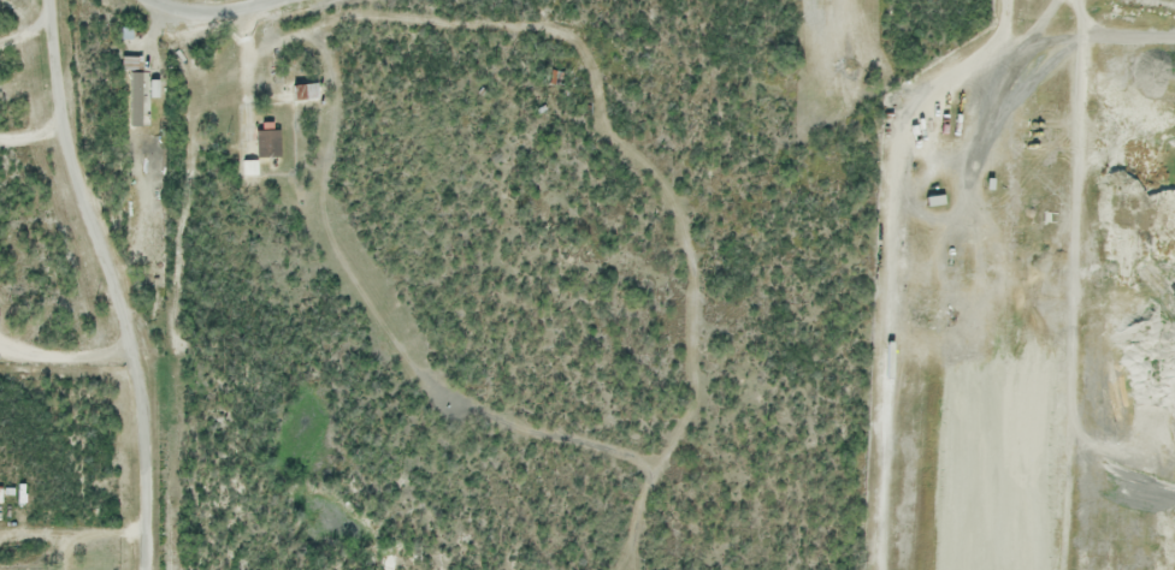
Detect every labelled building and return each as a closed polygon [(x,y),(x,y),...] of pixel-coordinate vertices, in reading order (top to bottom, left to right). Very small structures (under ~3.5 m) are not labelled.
[(149,71),(149,124),(130,125),(130,71),(149,71)] [(296,99),(295,82),(319,81),(319,97),(296,99)] [(279,130),(281,155),(258,156),(256,131),(279,130)] [(259,173),(243,174),(242,158),(259,158),(259,173)]
